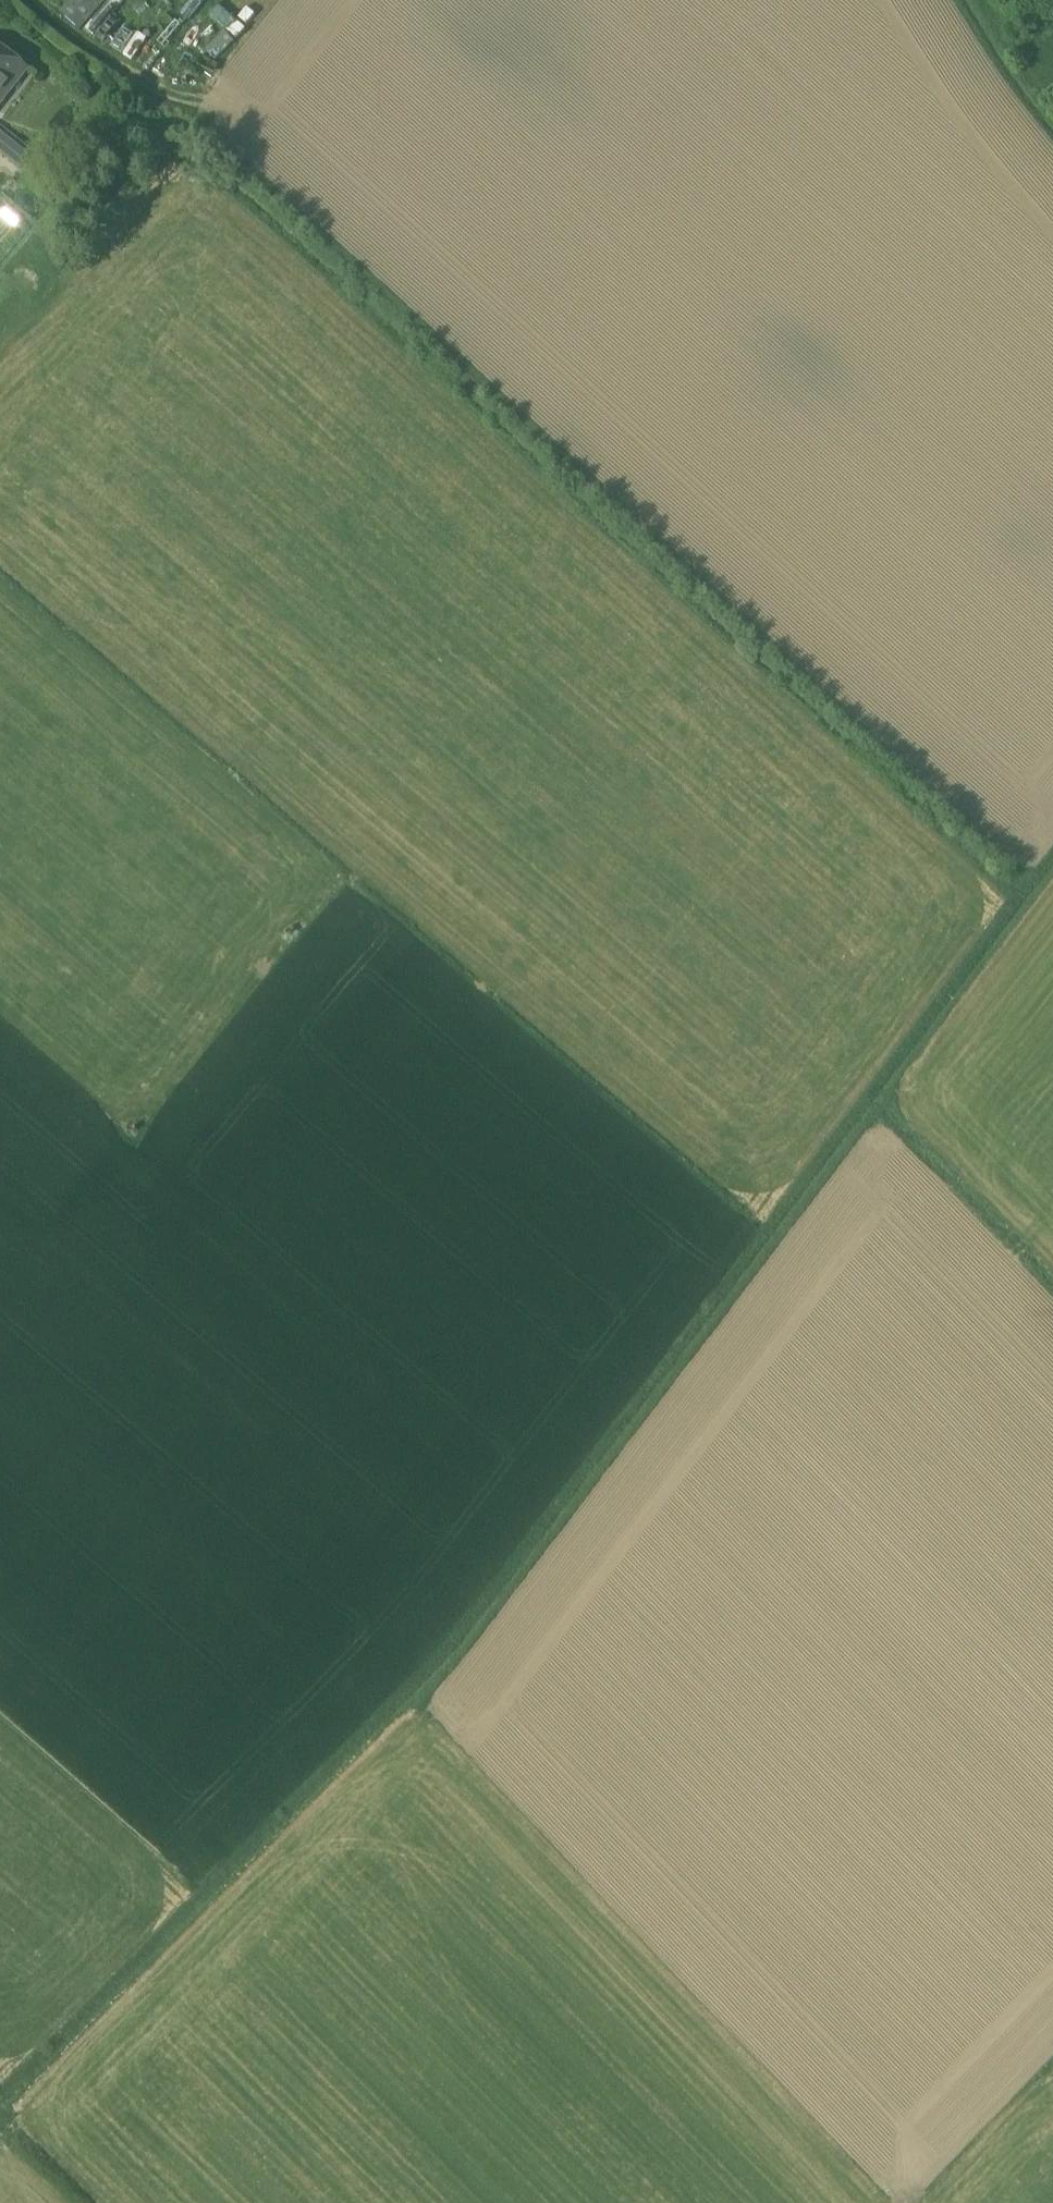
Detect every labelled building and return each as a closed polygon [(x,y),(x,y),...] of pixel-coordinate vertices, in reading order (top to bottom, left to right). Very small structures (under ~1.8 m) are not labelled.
[(66,10),(84,26),(107,0),(74,0),(66,10)] [(224,33),(207,52),(217,61),(235,42),(224,33)] [(27,68),(0,46),(0,103),(27,68)] [(20,169),(34,153),(0,124),(0,151),(20,169)]
